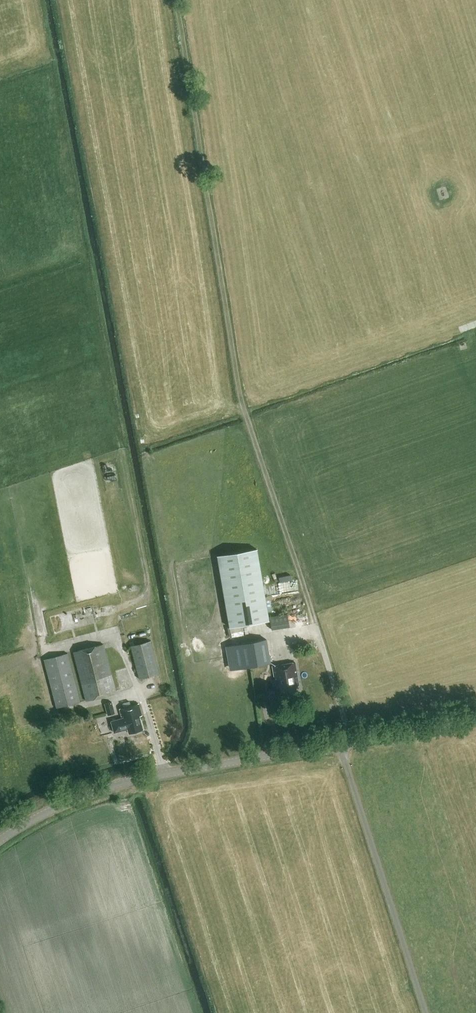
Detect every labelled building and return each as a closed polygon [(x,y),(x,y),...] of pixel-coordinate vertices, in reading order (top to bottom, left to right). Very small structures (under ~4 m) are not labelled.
[(229,627),(269,620),(257,549),(217,556),(229,627)] [(272,630),(290,627),(287,613),(269,616),(272,630)] [(66,615),(53,616),(55,626),(68,624),(66,615)] [(140,679),(160,674),(151,641),(152,640),(151,638),(144,640),(145,642),(131,646),(140,679)] [(267,639),(230,645),(234,669),(271,663),(267,639)] [(86,701),(117,693),(104,644),(73,652),(86,701)] [(80,701),(68,653),(44,659),(56,708),(80,701)] [(282,699),(297,696),(295,684),(299,684),(295,662),(272,666),(276,688),(280,687),(282,699)] [(108,715),(115,713),(112,702),(105,704),(108,715)] [(138,704),(119,709),(121,718),(110,721),(113,733),(127,729),(128,734),(142,730),(139,717),(141,716),(138,704)]
